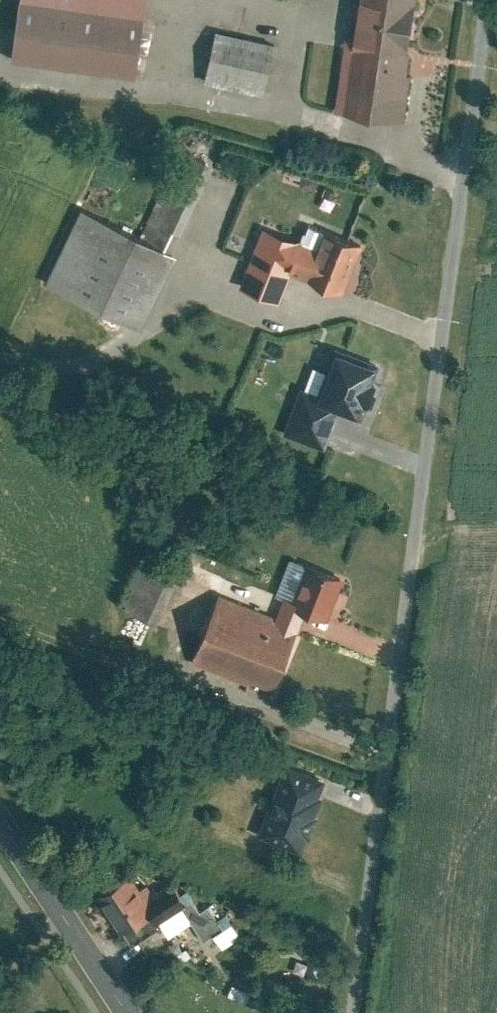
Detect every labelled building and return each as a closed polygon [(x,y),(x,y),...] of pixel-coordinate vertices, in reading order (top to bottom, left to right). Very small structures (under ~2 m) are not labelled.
[(19,57),(145,73),(154,0),(26,0),(19,57)] [(427,0),(362,0),(342,109),(407,120),(427,0)] [(281,43),(222,31),(211,78),(271,91),(281,43)] [(151,230),(89,203),(50,283),(141,330),(221,172),(184,156),(151,230)] [(331,245),(268,221),(243,285),(287,303),(301,266),(354,286),(372,240),(339,226),(331,245)] [(333,392),(308,383),(293,433),(334,445),(347,404),(380,414),(396,360),(350,344),(333,392)] [(284,620),(222,595),(198,654),(280,687),(314,605),(336,614),(353,573),(299,551),(283,590),(294,595),(284,620)] [(150,552),(126,607),(156,620),(180,565),(150,552)] [(266,836),(307,850),(331,777),(289,764),(266,836)] [(252,827),(265,830),(273,799),(260,795),(252,827)] [(136,874),(102,894),(126,934),(160,913),(136,874)] [(161,915),(175,936),(196,922),(206,938),(227,925),(214,905),(205,910),(194,894),(161,915)] [(218,932),(226,947),(246,936),(238,921),(218,932)] [(297,1012),(320,1012),(323,1004),(303,997),(297,1012)]
